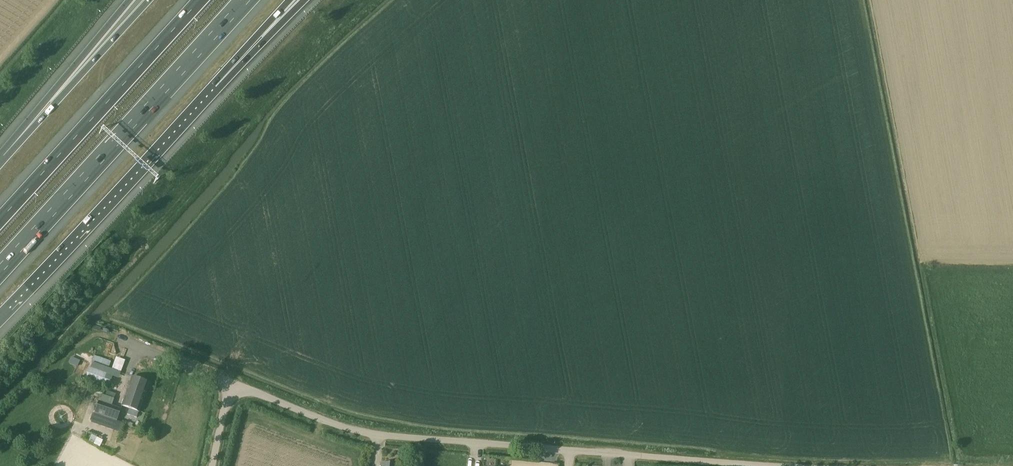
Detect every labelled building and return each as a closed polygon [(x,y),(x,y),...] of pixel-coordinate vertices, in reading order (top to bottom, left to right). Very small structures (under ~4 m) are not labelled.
[(108,373),(112,361),(99,356),(96,363),(93,362),(91,366),(89,366),(85,378),(108,386),(112,375),(108,373)] [(78,365),(79,359),(71,357),(70,363),(78,365)] [(132,377),(122,405),(139,411),(149,383),(132,377)] [(98,401),(91,422),(114,430),(121,409),(98,401)] [(297,456),(309,457),(310,445),(298,443),(297,456)]
